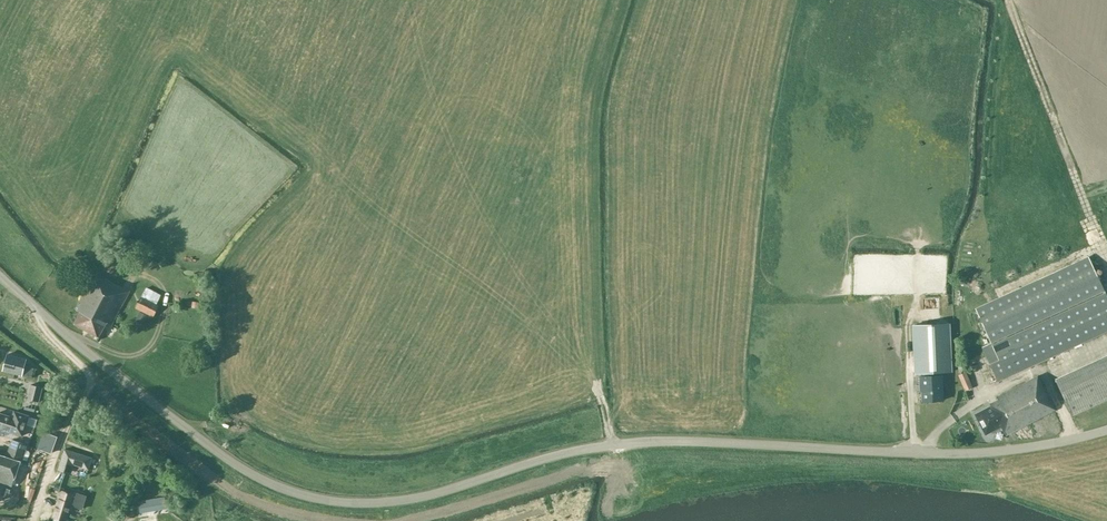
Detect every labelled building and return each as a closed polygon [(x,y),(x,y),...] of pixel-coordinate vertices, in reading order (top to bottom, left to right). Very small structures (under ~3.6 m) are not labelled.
[(1088,256),(975,308),(991,343),(982,347),(998,382),(1106,332),(1106,298),(1088,256)] [(83,308),(74,324),(99,337),(107,322),(112,325),(130,292),(95,273),(78,305),(83,308)] [(140,293),(143,285),(137,282),(134,291),(140,293)] [(136,308),(154,318),(161,306),(157,304),(162,295),(147,287),(136,308)] [(143,325),(147,315),(139,311),(134,320),(143,325)] [(929,373),(950,372),(947,324),(912,326),(915,374),(920,374),(921,376),(929,376),(929,373)] [(27,359),(8,354),(3,370),(22,375),(32,378),(34,368),(25,365),(27,359)] [(1056,381),(1071,415),(1106,399),(1106,357),(1056,381)] [(960,375),(966,391),(973,389),(967,372),(960,375)] [(922,401),(925,401),(943,400),(942,375),(929,376),(921,376),(920,376),(921,392),(922,401)] [(992,405),(975,414),(985,434),(1001,426),(1006,435),(1055,409),(1037,375),(990,402),(992,405)] [(27,399),(40,402),(43,388),(30,385),(27,399)] [(25,404),(24,409),(35,412),(36,407),(25,404)] [(3,437),(5,430),(24,436),(30,416),(14,411),(12,417),(0,413),(0,436),(3,437)] [(7,455),(24,460),(29,444),(12,439),(7,455)] [(66,448),(58,470),(70,475),(74,465),(89,470),(93,457),(66,448)] [(15,478),(20,461),(0,455),(0,482),(12,486),(15,478)] [(10,489),(0,486),(0,497),(1,495),(8,497),(10,489)] [(58,499),(52,518),(61,520),(66,520),(72,503),(71,503),(74,494),(62,490),(58,499)] [(73,507),(83,510),(87,496),(77,493),(73,507)] [(166,504),(165,497),(145,500),(146,507),(166,504)]
